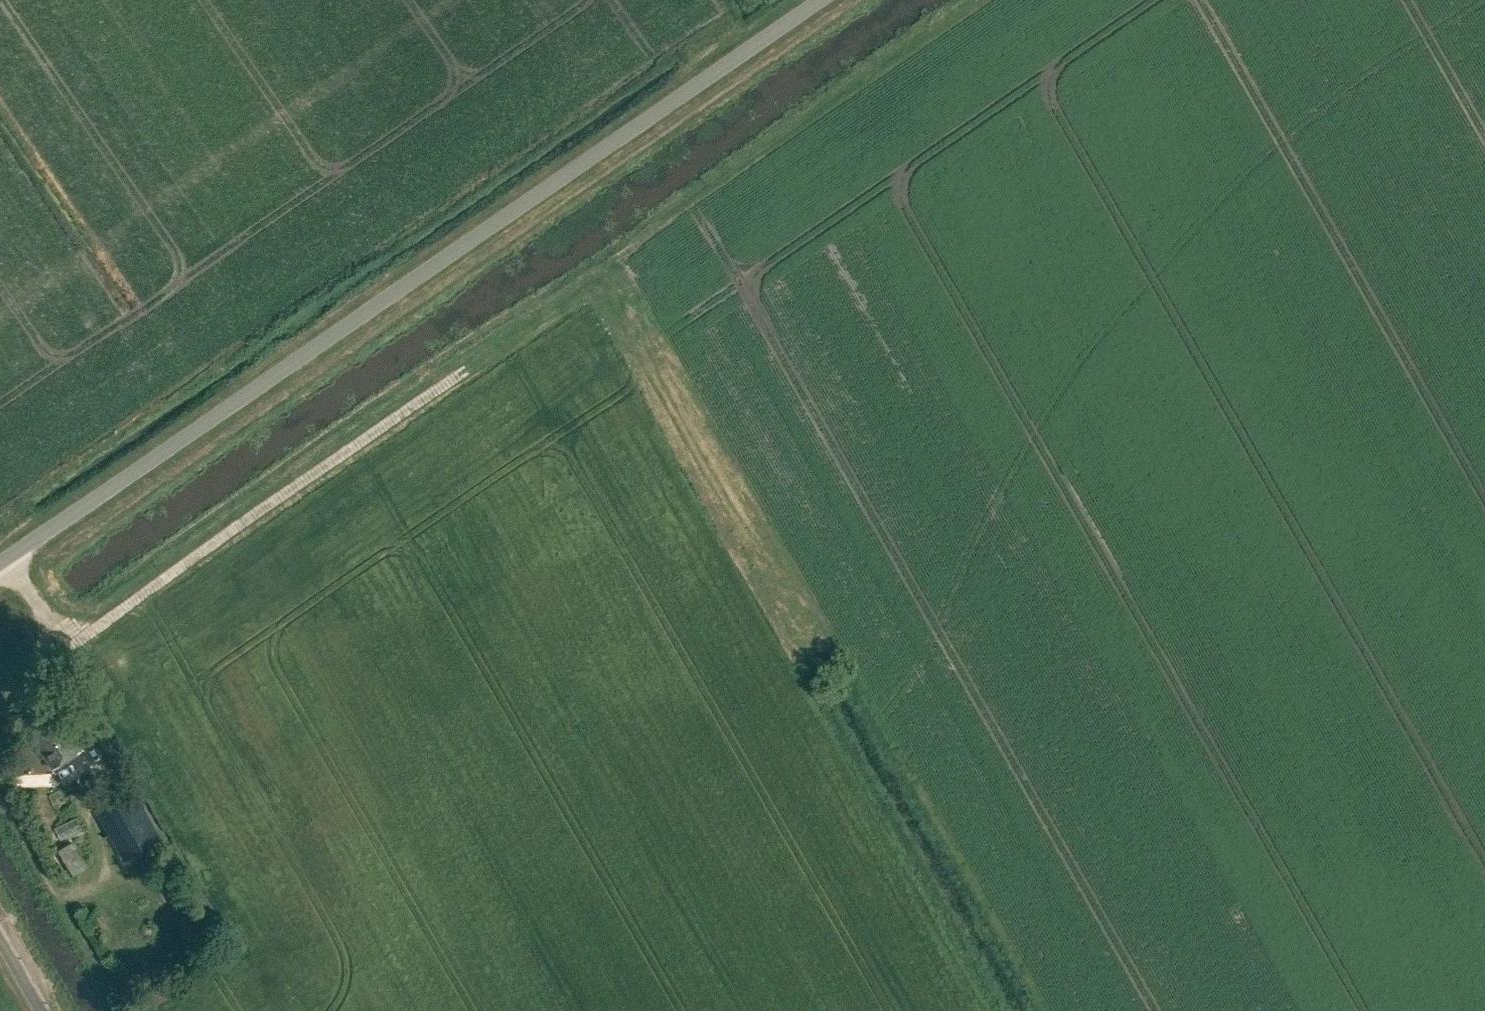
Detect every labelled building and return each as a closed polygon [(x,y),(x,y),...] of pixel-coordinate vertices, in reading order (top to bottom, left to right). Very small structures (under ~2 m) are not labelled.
[(57,770),(69,762),(86,750),(63,718),(35,738),(57,770)] [(127,857),(161,837),(137,796),(103,815),(127,857)] [(74,876),(88,867),(72,841),(58,850),(74,876)]
